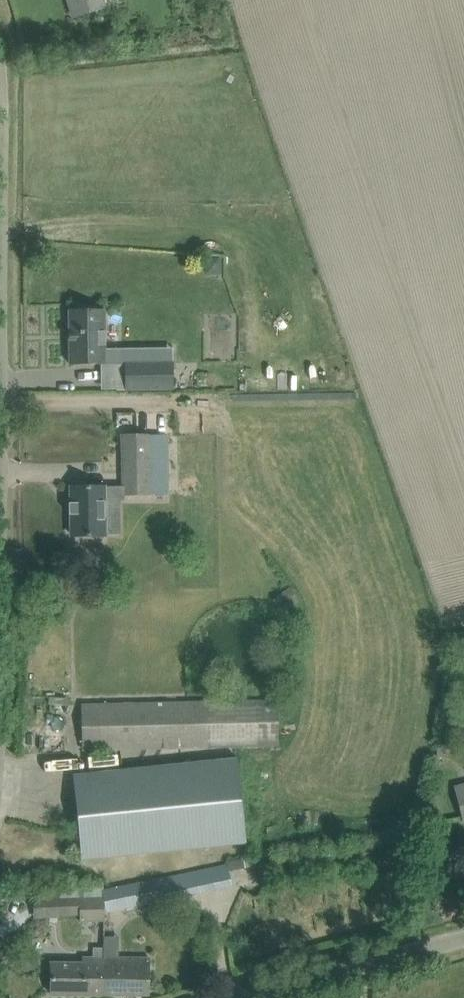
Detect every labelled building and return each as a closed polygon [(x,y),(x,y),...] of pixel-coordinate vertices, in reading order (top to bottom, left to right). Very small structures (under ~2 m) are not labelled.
[(74,16),(105,7),(103,0),(69,0),(74,16)] [(70,310),(70,364),(102,364),(105,364),(105,360),(105,309),(96,309),(96,306),(79,306),(79,310),(70,310)] [(173,362),(125,363),(126,385),(126,389),(173,388),(174,388),(173,362)] [(170,435),(144,435),(124,436),(124,494),(170,493),(170,435)] [(105,535),(105,506),(104,486),(72,486),(73,536),(105,535)] [(289,588),(272,599),(281,611),(297,600),(289,588)] [(85,748),(277,745),(277,699),(84,703),(85,748)] [(82,859),(245,842),(237,758),(74,774),(82,859)] [(274,863),(258,866),(261,880),(273,878),(273,877),(277,876),(274,863)] [(106,887),(106,912),(215,889),(211,867),(139,883),(138,878),(106,887)] [(68,889),(57,890),(58,899),(59,899),(59,914),(81,913),(82,920),(105,919),(105,912),(106,912),(106,887),(104,887),(104,884),(68,889)] [(52,994),(105,994),(106,957),(86,957),(86,963),(52,962),(52,994)] [(106,957),(105,994),(149,995),(150,958),(106,957)]
